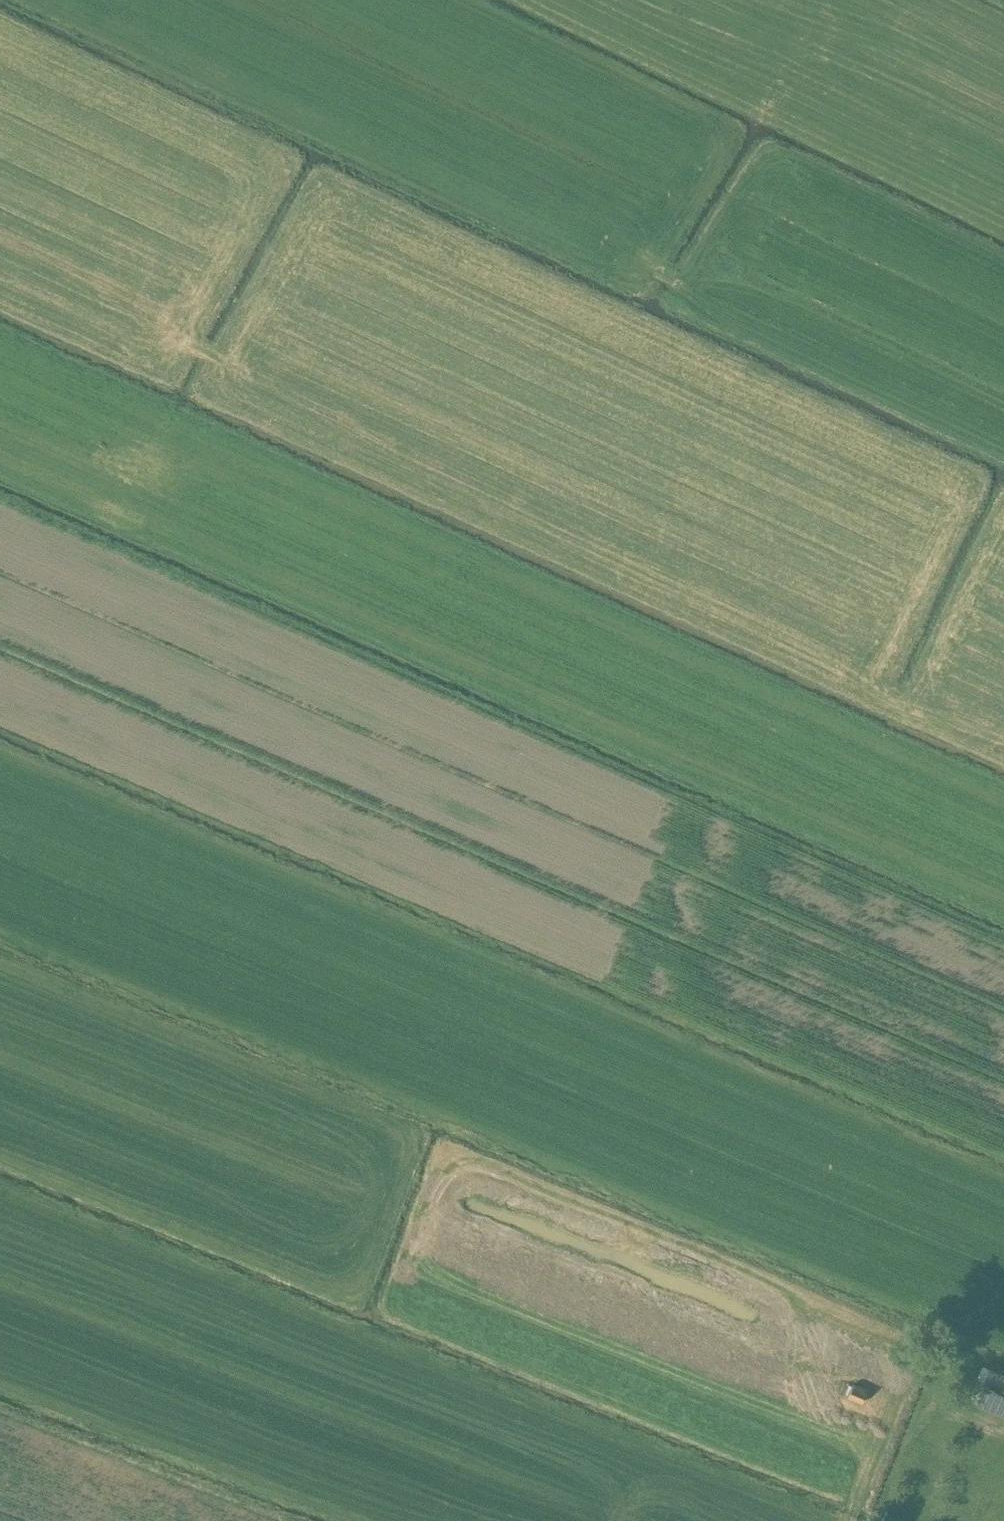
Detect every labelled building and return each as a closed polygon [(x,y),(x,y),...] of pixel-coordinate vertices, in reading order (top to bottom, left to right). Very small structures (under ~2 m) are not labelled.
[(854,1382),(848,1396),(862,1402),(868,1389),(854,1382)] [(984,1385),(976,1405),(1003,1417),(1003,1394),(984,1385)]
